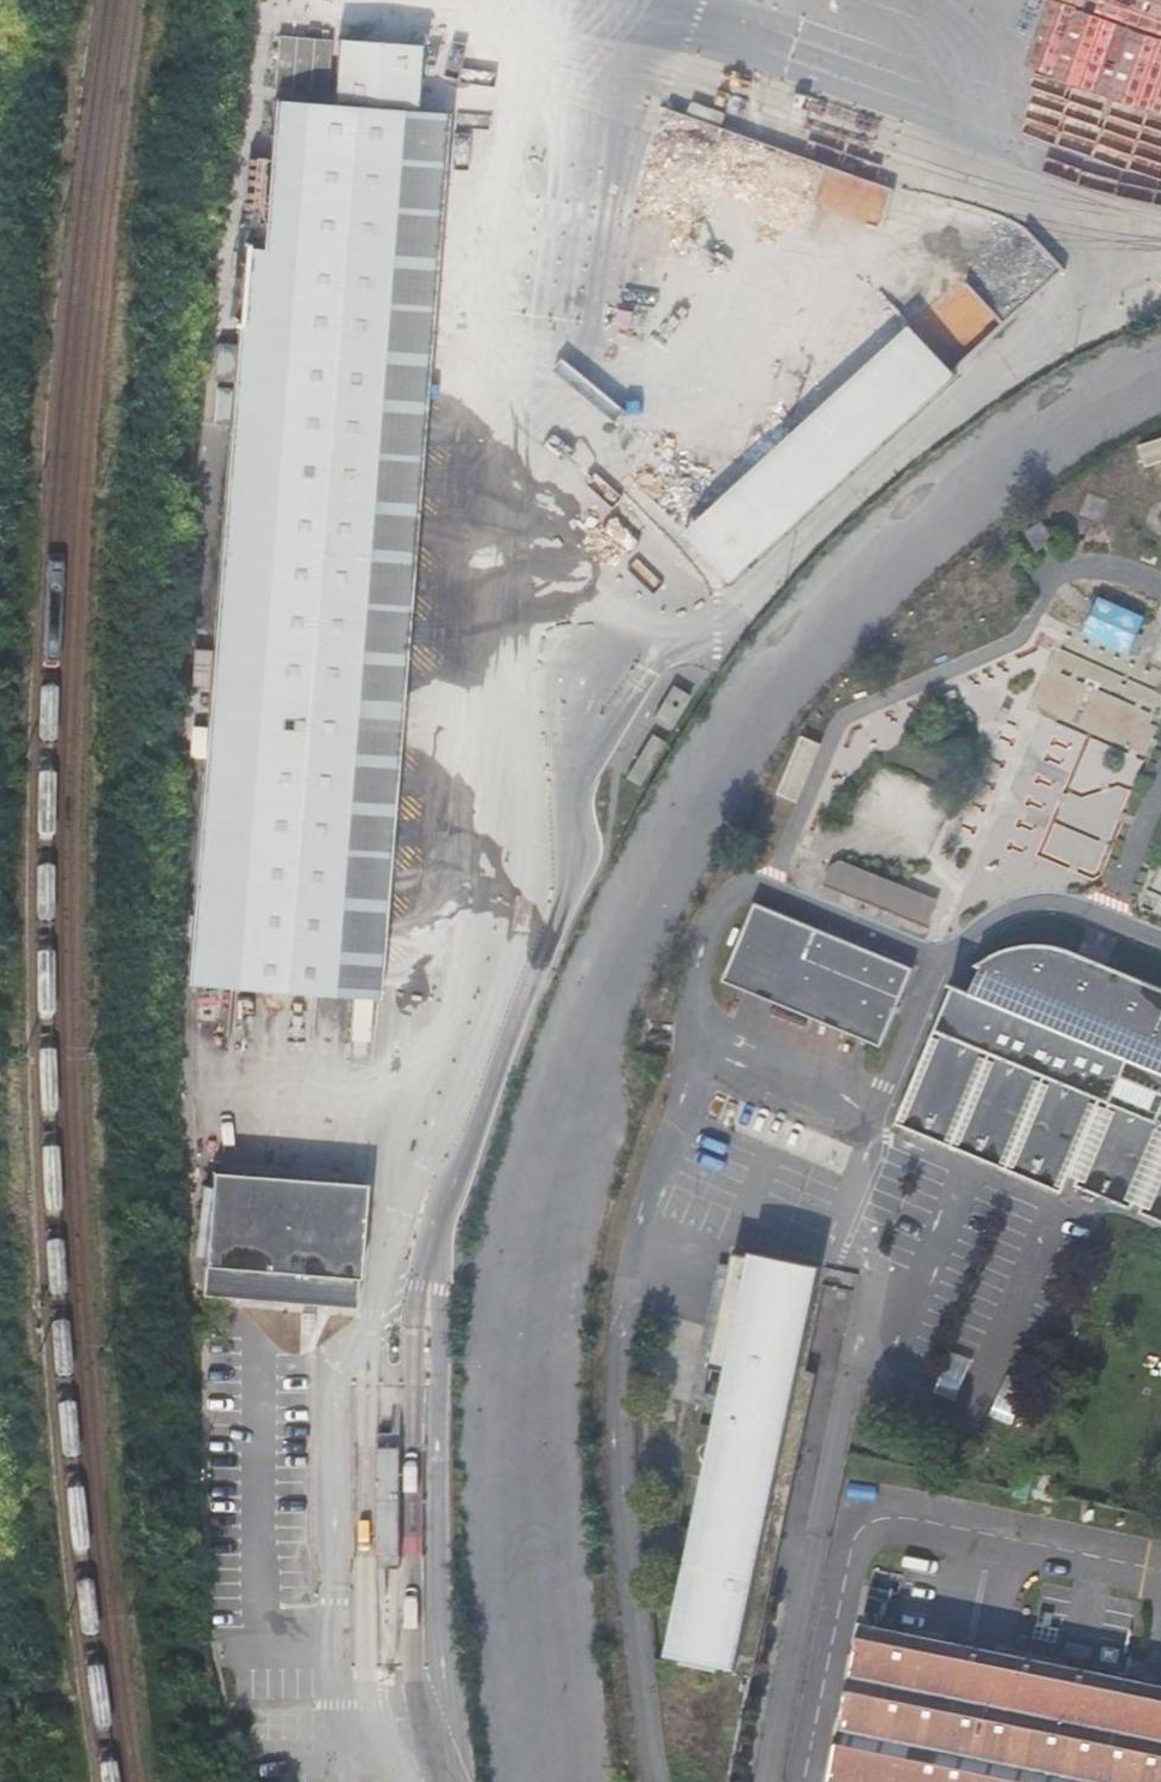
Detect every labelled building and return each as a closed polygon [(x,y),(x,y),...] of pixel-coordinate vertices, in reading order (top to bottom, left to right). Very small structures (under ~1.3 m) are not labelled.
[(274,87),(327,91),(332,38),(279,35),(274,87)] [(333,104),(414,111),(419,44),(338,38),(333,104)] [(189,984),(378,999),(447,112),(414,111),(333,104),(274,99),(263,253),(246,252),(189,984)] [(687,529),(731,579),(962,376),(917,326),(687,529)] [(1139,445),(1146,465),(1160,459),(1160,437),(1139,445)] [(1139,655),(1152,624),(1097,600),(1083,631),(1139,655)] [(1001,804),(1050,820),(1037,858),(1100,878),(1160,695),(1160,687),(1051,651),(1001,804)] [(673,687),(655,718),(672,728),(690,697),(673,687)] [(642,787),(666,743),(653,736),(629,779),(642,787)] [(925,929),(938,901),(835,855),(822,883),(925,929)] [(723,983),(881,1049),(914,970),(756,905),(723,983)] [(1125,1208),(1149,1134),(1160,1097),(1160,989),(1083,956),(1049,946),(1033,946),(1016,948),(1000,954),(985,961),(976,968),(982,970),(973,994),(956,988),(898,1126),(1065,1195),(1072,1179),(1079,1181),(1076,1188),(1125,1208)] [(1125,1208),(1133,1212),(1136,1205),(1144,1208),(1142,1214),(1160,1223),(1160,1097),(1149,1134),(1125,1208)] [(432,1174),(420,1173),(418,1190),(430,1191),(432,1174)] [(366,1186),(262,1178),(212,1174),(202,1298),(356,1310),(366,1186)] [(723,1396),(667,1670),(735,1684),(815,1298),(730,1280),(707,1392),(723,1396)] [(863,1624),(831,1781),(1160,1781),(1160,1686),(863,1624)]
